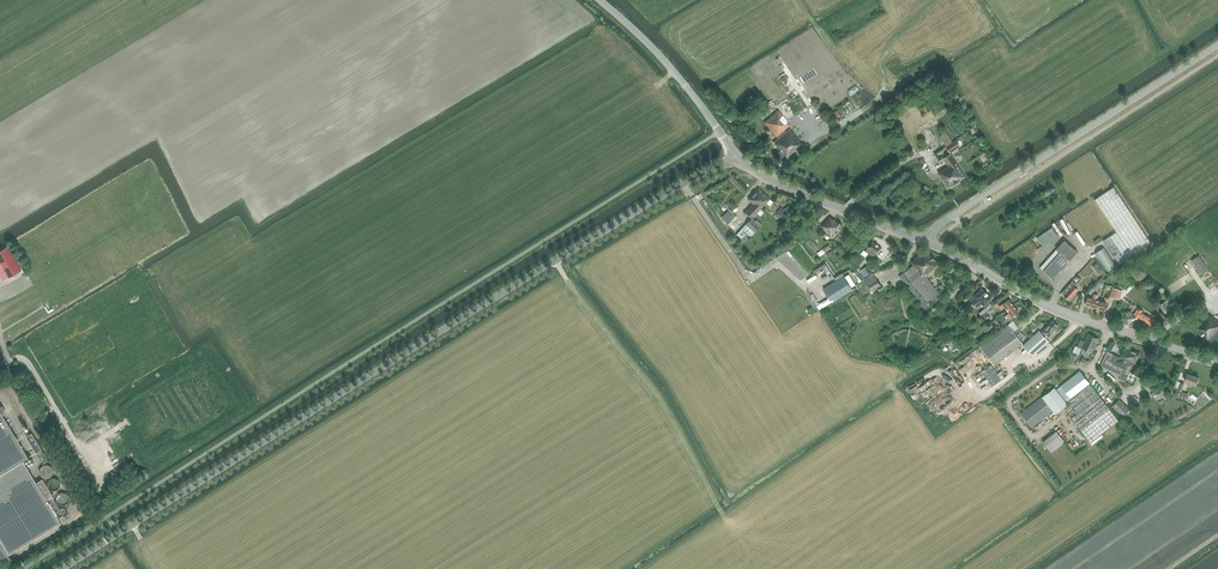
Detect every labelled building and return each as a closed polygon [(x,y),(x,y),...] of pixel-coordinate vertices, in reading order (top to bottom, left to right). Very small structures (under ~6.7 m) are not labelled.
[(856,84),(847,91),(850,95),(859,89),(856,84)] [(777,137),(790,125),(786,121),(787,120),(778,110),(764,122),(777,137)] [(838,124),(844,120),(837,110),(831,114),(838,124)] [(773,142),(788,158),(802,144),(799,141),(800,140),(789,128),(773,142)] [(946,146),(952,142),(945,132),(940,136),(946,146)] [(952,142),(946,146),(950,153),(961,146),(956,139),(952,142)] [(947,166),(946,167),(949,172),(950,172),(952,175),(955,173),(961,181),(966,177),(966,176),(951,153),(943,159),(947,166)] [(949,172),(946,167),(938,172),(941,177),(942,178),(941,178),(949,189),(961,181),(955,173),(952,175),(950,172),(949,172)] [(1117,232),(1103,240),(1119,264),(1151,243),(1114,186),(1094,199),(1117,232)] [(752,218),(770,199),(759,188),(749,199),(753,203),(745,212),(752,218)] [(782,207),(787,202),(783,198),(778,203),(782,207)] [(780,207),(776,212),(781,216),(788,208),(789,209),(793,204),(790,201),(783,209),(780,207)] [(832,236),(843,225),(838,221),(837,222),(834,219),(834,220),(830,217),(821,226),(832,236)] [(751,218),(745,224),(737,233),(742,237),(746,233),(751,237),(755,233),(760,227),(751,218)] [(874,258),(882,248),(873,241),(865,251),(874,258)] [(1053,279),(1078,252),(1065,241),(1057,250),(1060,253),(1044,271),(1053,279)] [(0,251),(0,264),(8,278),(21,270),(8,247),(0,251)] [(926,310),(942,297),(926,276),(940,266),(927,249),(912,261),(912,262),(911,263),(913,265),(899,276),(926,310)] [(1112,266),(1109,261),(1106,263),(1102,255),(1099,256),(1106,269),(1112,266)] [(1199,256),(1191,261),(1201,274),(1208,269),(1199,256)] [(1098,262),(1093,267),(1099,274),(1104,270),(1098,262)] [(1168,283),(1187,269),(1184,263),(1164,277),(1168,283)] [(828,265),(824,267),(829,278),(833,276),(828,265)] [(860,271),(865,277),(872,272),(868,265),(860,271)] [(864,279),(867,284),(865,285),(870,292),(881,286),(877,278),(874,273),(864,279)] [(1190,274),(1171,286),(1174,290),(1193,278),(1190,274)] [(831,301),(851,288),(844,276),(823,289),(831,301)] [(1102,277),(1087,291),(1091,294),(1102,283),(1104,280),(1102,277)] [(1078,290),(1073,285),(1074,284),(1071,281),(1062,292),(1065,294),(1064,296),(1069,300),(1078,290)] [(984,306),(992,298),(981,288),(974,297),(970,301),(974,305),(976,307),(980,305),(982,304),(984,306)] [(1116,299),(1118,289),(1113,288),(1110,297),(1116,299)] [(1098,309),(1100,300),(1097,299),(1098,295),(1094,293),(1092,298),(1088,297),(1085,305),(1098,309)] [(1104,301),(1100,300),(1098,309),(1098,310),(1099,311),(1101,311),(1102,311),(1102,310),(1106,311),(1108,303),(1109,298),(1105,297),(1104,301)] [(1005,308),(1007,310),(1014,305),(1010,298),(999,307),(1001,310),(1005,308)] [(1167,313),(1171,310),(1169,307),(1165,301),(1160,305),(1164,311),(1165,311),(1167,313)] [(1019,311),(1014,305),(1007,310),(1009,313),(1005,316),(1008,319),(1018,311),(1019,311)] [(1156,321),(1142,312),(1143,311),(1137,308),(1132,315),(1138,319),(1139,317),(1150,324),(1151,323),(1154,325),(1156,321)] [(1018,311),(1008,319),(1011,322),(1021,314),(1018,311)] [(1208,313),(1194,328),(1209,341),(1217,332),(1217,321),(1208,313)] [(1052,321),(1041,333),(1039,331),(1023,345),(1033,356),(1049,341),(1047,339),(1048,337),(1055,330),(1058,333),(1061,329),(1058,327),(1052,321)] [(991,365),(973,377),(984,392),(1012,372),(1003,359),(1023,343),(1020,339),(1024,336),(1018,329),(1019,328),(1017,325),(1012,329),(1009,324),(980,346),(994,366),(992,367),(991,365)] [(1083,347),(1092,352),(1098,339),(1088,334),(1085,342),(1081,340),(1078,346),(1082,348),(1083,347)] [(1107,351),(1100,366),(1125,378),(1127,374),(1122,372),(1126,364),(1132,367),(1134,362),(1135,362),(1139,353),(1129,348),(1124,357),(1125,358),(1124,359),(1107,351)] [(1080,371),(1061,386),(1057,389),(1077,414),(1071,418),(1091,443),(1118,421),(1080,371)] [(1185,381),(1196,385),(1198,377),(1187,374),(1185,381)] [(1107,387),(1109,385),(1102,376),(1100,378),(1107,387)] [(1140,387),(1143,391),(1149,386),(1146,382),(1140,387)] [(1186,400),(1187,397),(1188,393),(1181,391),(1184,383),(1180,382),(1177,390),(1176,389),(1174,397),(1186,400)] [(1055,387),(1021,413),(1032,428),(1054,411),(1056,414),(1068,405),(1055,387)] [(1119,399),(1112,406),(1123,416),(1130,409),(1119,399)] [(0,546),(0,565),(12,558),(6,549),(7,548),(10,553),(62,522),(25,460),(30,457),(0,407),(0,536),(4,543),(0,546)] [(1051,452),(1065,441),(1057,431),(1043,442),(1051,452)] [(42,449),(32,433),(26,436),(36,453),(42,449)] [(1034,438),(1031,440),(1036,448),(1039,446),(1034,438)] [(45,462),(48,460),(43,451),(40,453),(45,462)] [(51,477),(51,476),(52,475),(53,474),(53,473),(53,472),(53,471),(53,470),(53,469),(53,468),(52,468),(52,467),(51,466),(50,465),(49,465),(48,465),(47,464),(46,464),(45,464),(45,465),(44,465),(43,465),(42,466),(41,467),(40,468),(40,469),(40,470),(39,470),(39,471),(39,472),(40,473),(40,474),(41,475),(41,476),(42,476),(42,477),(43,477),(44,478),(45,478),(46,478),(47,478),(48,478),(49,478),(50,477),(51,477)] [(48,485),(44,478),(38,482),(60,518),(70,513),(66,506),(62,509),(55,498),(56,498),(51,489),(50,489),(50,488),(49,488),(49,487),(49,486),(48,485)] [(56,496),(61,503),(68,499),(64,491),(56,496)]
